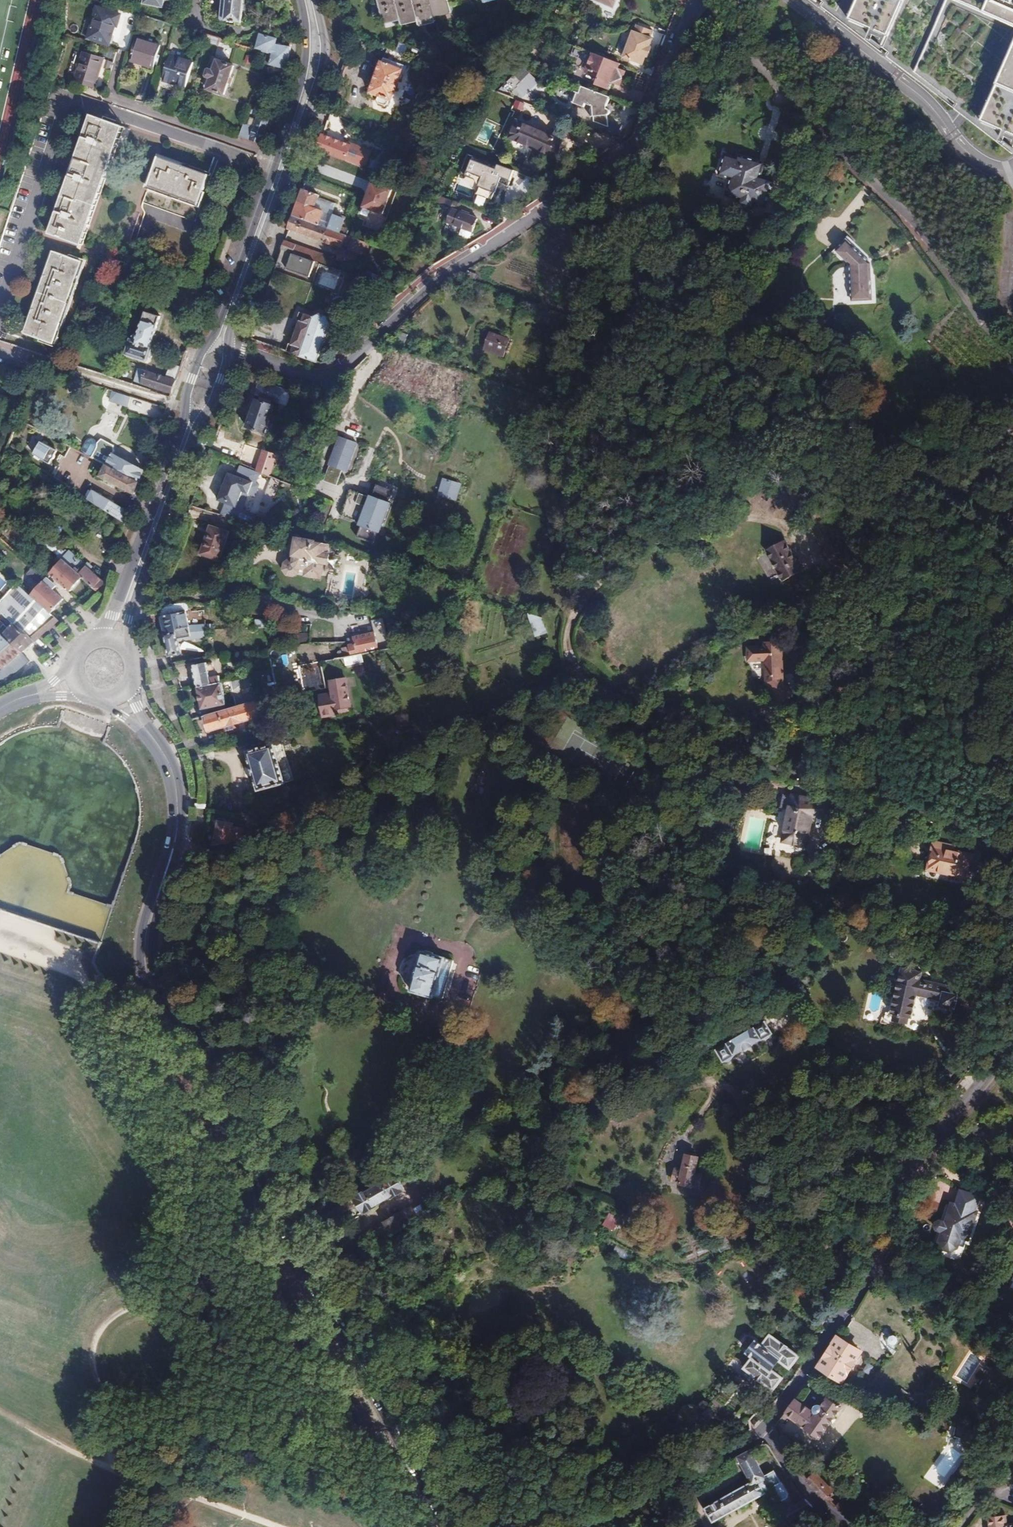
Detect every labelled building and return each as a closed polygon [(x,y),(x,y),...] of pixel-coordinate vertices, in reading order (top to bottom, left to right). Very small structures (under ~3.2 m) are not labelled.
[(141,7),(161,11),(163,5),(167,3),(168,0),(143,0),(141,7)] [(220,20),(222,22),(243,24),(245,0),(222,0),(220,20)] [(383,23),(400,19),(401,24),(417,20),(418,26),(435,22),(434,17),(451,13),(448,0),(378,0),(380,8),(379,8),(380,19),(382,18),(383,23)] [(820,5),(829,12),(830,13),(838,3),(835,0),(823,0),(823,1),(820,5)] [(842,22),(845,14),(847,9),(849,1),(850,0),(835,0),(838,3),(830,13),(842,22)] [(848,27),(850,21),(852,15),(856,4),(857,0),(850,0),(849,1),(847,9),(845,14),(842,22),(848,27)] [(898,67),(1011,155),(1012,151),(1012,0),(857,0),(856,4),(852,15),(850,21),(848,27),(861,37),(880,52),(882,47),(888,52),(893,46),(904,54),(899,60),(901,62),(898,67)] [(121,17),(100,10),(91,38),(109,45),(116,26),(118,27),(121,17)] [(633,30),(623,56),(642,63),(645,55),(647,56),(651,46),(649,45),(652,38),(650,37),(652,30),(636,24),(634,31),(633,30)] [(255,50),(271,54),(274,54),(288,58),(290,51),(289,42),(286,42),(286,47),(274,46),(276,39),(259,35),(255,50)] [(160,47),(138,40),(132,63),(154,69),(160,47)] [(888,52),(884,56),(898,67),(901,62),(899,60),(904,54),(893,46),(888,52)] [(288,58),(274,54),(271,66),(285,69),(288,58)] [(621,65),(594,54),(587,74),(600,79),(597,86),(611,91),(614,84),(621,87),(627,72),(619,69),(621,65)] [(102,61),(83,55),(76,83),(95,89),(102,61)] [(193,61),(170,56),(163,81),(186,87),(193,61)] [(401,65),(383,58),(381,62),(376,64),(368,85),(371,89),(369,92),(376,95),(374,98),(377,102),(382,103),(387,103),(388,99),(391,100),(402,70),(399,69),(401,65)] [(223,94),(233,65),(218,60),(217,61),(213,59),(210,69),(208,69),(207,75),(208,75),(205,86),(209,88),(209,89),(223,94)] [(638,85),(643,73),(636,70),(631,82),(638,85)] [(507,84),(522,99),(539,82),(529,73),(519,83),(514,78),(507,84)] [(612,99),(584,88),(581,95),(579,94),(575,106),(585,109),(586,106),(594,109),(594,122),(608,127),(608,117),(609,117),(610,116),(611,115),(611,114),(611,112),(611,111),(610,111),(609,111),(609,107),(612,99)] [(123,125),(91,114),(52,233),(83,243),(123,125)] [(511,137),(556,156),(563,141),(518,121),(511,137)] [(596,139),(613,146),(622,140),(600,131),(596,139)] [(322,135),(316,151),(343,161),(362,167),(369,150),(350,143),(349,145),(322,135)] [(726,154),(720,175),(732,178),(727,194),(741,198),(740,204),(754,208),(755,202),(767,205),(774,180),(761,176),(765,163),(758,161),(738,155),(737,158),(726,154)] [(207,173),(159,156),(144,200),(195,217),(200,202),(197,201),(207,173)] [(498,165),(497,168),(472,160),(468,174),(482,179),(478,192),(504,200),(514,170),(498,165)] [(372,180),(355,220),(379,230),(396,190),(372,180)] [(471,197),(474,189),(458,184),(455,192),(471,197)] [(303,189),(293,216),(318,225),(322,212),(314,209),(319,195),(303,189)] [(460,212),(463,204),(450,199),(447,207),(454,210),(450,222),(466,228),(464,235),(470,238),(474,235),(480,220),(460,212)] [(333,214),(328,228),(338,231),(343,217),(333,214)] [(364,254),(368,242),(341,233),(338,231),(328,228),(318,225),(293,216),(291,221),(289,229),(333,245),(333,244),(342,247),(343,245),(346,246),(348,239),(351,240),(349,249),(364,254)] [(871,265),(849,239),(838,249),(850,264),(850,299),(871,301),(871,265)] [(320,264),(328,267),(331,257),(295,244),(294,245),(284,242),(281,250),(315,262),(320,264)] [(281,250),(276,265),(310,277),(315,262),(281,250)] [(354,255),(341,250),(338,259),(351,264),(354,255)] [(78,263),(49,253),(22,334),(51,343),(78,263)] [(286,351),(315,362),(329,323),(326,315),(320,313),(314,316),(300,311),(296,321),(299,322),(296,331),(293,338),(291,345),(288,344),(286,351)] [(161,317),(146,312),(138,336),(133,338),(127,354),(146,360),(149,359),(152,351),(150,348),(161,317)] [(508,339),(492,333),(490,338),(486,351),(502,357),(508,339)] [(140,382),(171,393),(180,369),(180,368),(172,365),(168,378),(140,368),(137,377),(141,378),(140,382)] [(259,401),(257,400),(248,426),(265,432),(274,407),(270,405),(271,402),(286,407),(291,393),(260,382),(255,396),(260,398),(259,401)] [(123,402),(125,395),(112,391),(110,399),(123,402)] [(359,443),(341,435),(328,465),(330,466),(324,480),(337,485),(343,470),(347,472),(359,443)] [(140,482),(144,469),(115,454),(113,456),(98,448),(97,448),(98,446),(99,443),(97,440),(94,438),(90,439),(88,441),(83,452),(91,456),(106,464),(140,482)] [(56,449),(41,441),(39,444),(38,445),(36,446),(35,447),(34,448),(34,450),(35,452),(33,455),(47,464),(50,459),(51,460),(52,460),(53,460),(54,459),(55,457),(55,456),(54,455),(53,453),(56,449)] [(262,451),(256,468),(268,473),(274,455),(262,451)] [(135,493),(140,482),(106,464),(101,476),(135,493)] [(238,476),(230,472),(219,500),(243,510),(249,494),(255,497),(260,485),(257,483),(261,472),(242,466),(238,476)] [(456,502),(461,483),(443,478),(438,496),(456,502)] [(91,489),(87,499),(107,511),(118,517),(125,522),(129,512),(91,489)] [(393,503),(371,495),(370,497),(361,494),(357,504),(366,507),(359,527),(381,535),(393,503)] [(122,530),(125,522),(118,517),(115,527),(122,530)] [(228,531),(210,524),(201,552),(218,558),(228,531)] [(329,540),(294,531),(288,549),(292,550),(290,556),(284,560),(282,565),(286,572),(293,574),(297,570),(299,565),(304,566),(303,570),(320,575),(324,560),(326,560),(329,549),(326,548),(329,540)] [(786,565),(769,533),(750,544),(767,575),(786,565)] [(43,534),(38,540),(50,550),(56,555),(62,560),(67,554),(55,544),(54,545),(48,540),(49,538),(43,534)] [(56,555),(50,550),(39,563),(44,567),(56,555)] [(70,551),(67,554),(62,560),(68,565),(81,576),(96,588),(103,582),(70,551)] [(69,589),(81,576),(68,565),(62,560),(56,555),(44,567),(50,572),(69,589)] [(42,575),(32,565),(26,571),(37,581),(42,575)] [(35,599),(51,613),(64,599),(43,581),(43,580),(30,595),(35,599)] [(28,647),(44,633),(59,620),(51,613),(35,599),(30,595),(17,584),(0,604),(0,611),(15,624),(10,630),(28,647)] [(460,584),(455,587),(455,593),(461,597),(467,593),(466,586),(460,584)] [(161,619),(164,630),(179,628),(176,613),(189,611),(188,603),(184,603),(161,602),(161,619)] [(547,634),(543,614),(528,617),(532,637),(547,634)] [(349,625),(350,633),(362,631),(361,623),(349,625)] [(167,647),(169,653),(181,651),(178,635),(202,630),(201,627),(190,629),(189,626),(179,628),(164,630),(167,647)] [(4,636),(22,652),(28,647),(10,630),(4,636)] [(365,653),(383,650),(380,632),(358,636),(359,643),(353,644),(355,655),(360,654),(365,653)] [(308,633),(297,634),(298,641),(308,640),(308,633)] [(4,668),(22,652),(4,636),(0,640),(0,664),(4,668)] [(754,684),(750,647),(733,648),(733,652),(717,653),(718,667),(734,666),(736,689),(749,709),(763,700),(754,684)] [(22,652),(4,668),(13,676),(31,660),(22,652)] [(192,664),(196,687),(219,683),(218,674),(207,675),(206,669),(215,668),(213,660),(192,664)] [(4,668),(0,671),(0,687),(13,676),(4,668)] [(347,678),(334,680),(337,695),(322,697),(326,716),(353,711),(347,678)] [(219,683),(196,687),(200,708),(223,704),(219,683)] [(234,710),(207,717),(211,730),(222,727),(224,733),(242,728),(240,722),(259,717),(256,704),(237,709),(234,710)] [(284,743),(277,745),(286,782),(294,780),(284,743)] [(286,782),(277,745),(249,753),(250,757),(247,759),(248,763),(252,765),(252,767),(254,774),(255,777),(253,780),(254,785),(257,785),(258,789),(286,782)] [(833,803),(794,794),(784,841),(806,846),(812,815),(830,818),(833,803)] [(219,821),(214,844),(225,843),(234,841),(242,838),(244,829),(232,828),(233,825),(219,821)] [(934,844),(928,869),(953,874),(952,879),(971,883),(976,859),(952,854),(953,848),(934,844)] [(445,957),(426,951),(422,964),(420,964),(419,964),(417,965),(416,965),(415,966),(414,967),(414,968),(413,969),(413,971),(414,972),(414,973),(414,974),(415,975),(416,976),(418,977),(414,990),(433,996),(445,957)] [(922,972),(901,968),(891,1014),(895,1015),(907,1024),(908,1018),(912,1018),(917,996),(941,1001),(940,1006),(955,1010),(958,995),(959,988),(921,979),(922,972)] [(768,1038),(774,1033),(766,1021),(718,1048),(726,1062),(736,1057),(737,1055),(766,1038),(768,1038)] [(887,1143),(880,1138),(871,1150),(879,1155),(887,1143)] [(700,1157),(689,1154),(685,1169),(678,1167),(676,1179),(682,1181),(682,1182),(693,1185),(694,1183),(700,1185),(703,1173),(697,1172),(700,1157)] [(358,1200),(356,1201),(363,1214),(365,1212),(366,1214),(377,1208),(376,1206),(391,1197),(392,1199),(403,1193),(402,1191),(404,1190),(397,1178),(395,1179),(393,1177),(383,1182),(384,1185),(369,1194),(367,1192),(357,1198),(358,1200)] [(978,1211),(951,1203),(945,1222),(940,1221),(936,1223),(935,1227),(937,1230),(942,1232),(938,1242),(942,1249),(950,1252),(958,1248),(961,1239),(968,1241),(978,1211)] [(610,1215),(602,1224),(614,1233),(621,1223),(610,1215)] [(887,1345),(894,1349),(898,1340),(897,1337),(894,1335),(893,1335),(889,1332),(886,1340),(887,1345)] [(741,1363),(756,1374),(775,1388),(776,1389),(785,1378),(773,1369),(781,1359),(793,1368),(801,1357),(771,1334),(764,1345),(758,1341),(741,1363)] [(862,1352),(838,1337),(821,1364),(844,1380),(862,1352)] [(966,1352),(955,1382),(974,1389),(976,1382),(972,1381),(981,1357),(966,1352)] [(734,1359),(729,1365),(741,1374),(745,1368),(734,1359)] [(775,1388),(756,1374),(752,1380),(771,1394),(775,1388)] [(815,1410),(814,1412),(796,1399),(779,1421),(783,1424),(789,1417),(804,1429),(805,1427),(820,1438),(841,1408),(827,1398),(822,1407),(820,1405),(818,1405),(816,1406),(815,1408),(815,1410)] [(972,1431),(957,1426),(954,1435),(969,1440),(972,1431)] [(788,1494),(781,1482),(780,1482),(774,1470),(765,1476),(751,1450),(739,1457),(752,1482),(706,1508),(714,1522),(766,1493),(765,1492),(772,1488),(791,1521),(812,1509),(805,1499),(794,1506),(787,1496),(788,1494)] [(815,1474),(807,1481),(823,1498),(830,1490),(815,1474)] [(837,1507),(845,1513),(850,1506),(842,1500),(837,1507)] [(989,1517),(990,1526),(1012,1526),(1012,1524),(1007,1525),(1005,1515),(989,1517)]
